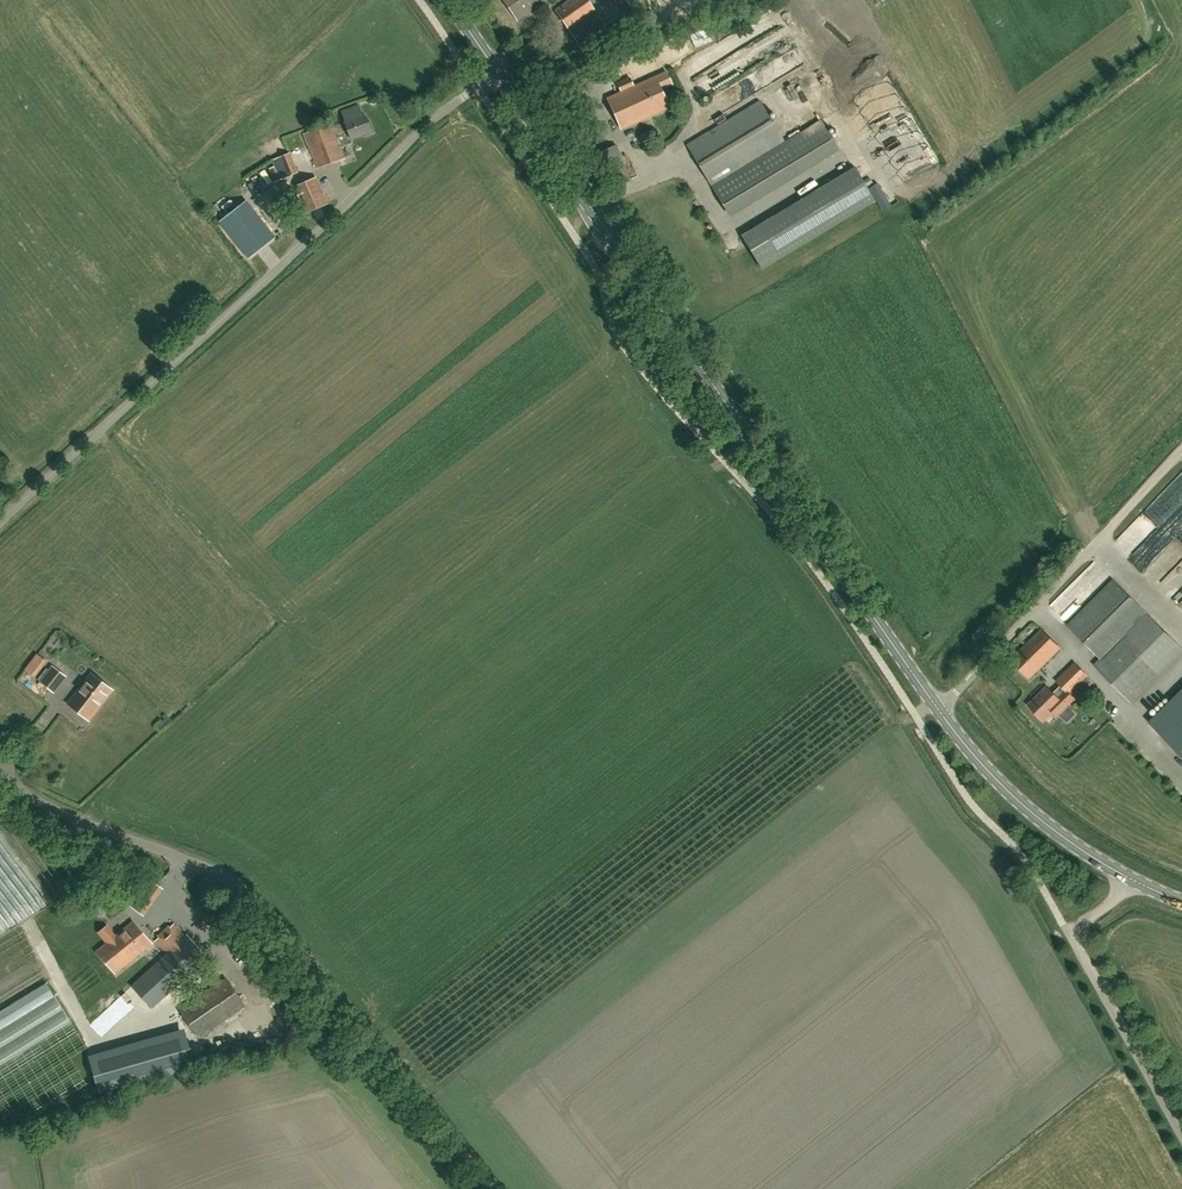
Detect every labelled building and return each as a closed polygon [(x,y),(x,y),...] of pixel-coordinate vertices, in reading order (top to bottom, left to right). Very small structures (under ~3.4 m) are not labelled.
[(548,0),(503,0),(518,21),(548,0)] [(587,0),(569,0),(555,10),(577,42),(604,24),(587,0)] [(626,40),(617,43),(620,51),(629,47),(626,40)] [(711,97),(745,75),(738,64),(704,86),(711,97)] [(660,89),(671,84),(666,72),(633,87),(629,78),(617,84),(621,93),(607,99),(621,129),(669,107),(660,89)] [(852,97),(904,183),(938,162),(939,161),(887,75),(886,76),(852,97)] [(712,186),(784,142),(760,101),(687,145),(712,186)] [(364,115),(362,116),(358,106),(342,112),(345,122),(344,122),(344,123),(333,127),(332,124),(305,134),(317,168),(345,159),(337,137),(348,133),(350,139),(364,135),(365,137),(374,134),(369,121),(367,122),(364,115)] [(713,189),(723,208),(838,141),(822,113),(802,124),(806,131),(767,154),(769,157),(713,189)] [(741,239),(758,271),(874,208),(862,186),(865,185),(842,142),(723,207),(731,223),(738,219),(748,236),(741,239)] [(607,190),(630,180),(616,145),(592,155),(607,190)] [(279,157),(281,163),(274,166),(280,180),(298,172),(290,153),(279,157)] [(328,204),(327,201),(317,177),(294,186),(294,188),(283,192),(288,207),(300,202),(305,214),(328,204)] [(329,185),(324,187),(329,201),(334,199),(329,185)] [(248,258),(274,237),(246,201),(220,222),(248,258)] [(1181,503),(1181,477),(1165,496),(1178,507),(1181,503)] [(1131,544),(1135,549),(1155,530),(1146,521),(1112,553),(1118,560),(1123,556),(1121,554),(1125,550),(1131,544)] [(1144,569),(1156,585),(1164,579),(1175,594),(1181,589),(1181,540),(1144,569)] [(1068,625),(1101,658),(1094,665),(1131,702),(1181,651),(1181,648),(1113,580),(1068,625)] [(1030,678),(1060,648),(1042,629),(1011,659),(1030,678)] [(47,661),(37,653),(24,670),(34,677),(47,661)] [(1043,720),(1052,711),(1056,715),(1075,698),(1070,693),(1088,676),(1075,663),(1057,681),(1061,685),(1053,693),(1047,686),(1028,705),(1043,720)] [(64,675),(52,666),(40,682),(51,691),(64,675)] [(91,674),(68,704),(89,720),(112,690),(91,674)] [(1181,755),(1181,691),(1150,723),(1181,755)] [(150,894),(143,908),(151,912),(162,891),(158,889),(155,896),(150,894)] [(97,933),(107,944),(98,951),(116,974),(152,944),(134,922),(117,936),(107,924),(97,933)] [(154,941),(159,946),(178,967),(196,950),(178,929),(174,924),(170,928),(168,926),(157,936),(159,937),(154,941)] [(245,973),(251,971),(244,955),(239,957),(245,973)] [(226,979),(180,1011),(199,1037),(244,1006),(226,979)] [(117,1069),(124,1067),(121,1055),(114,1057),(117,1069)]
